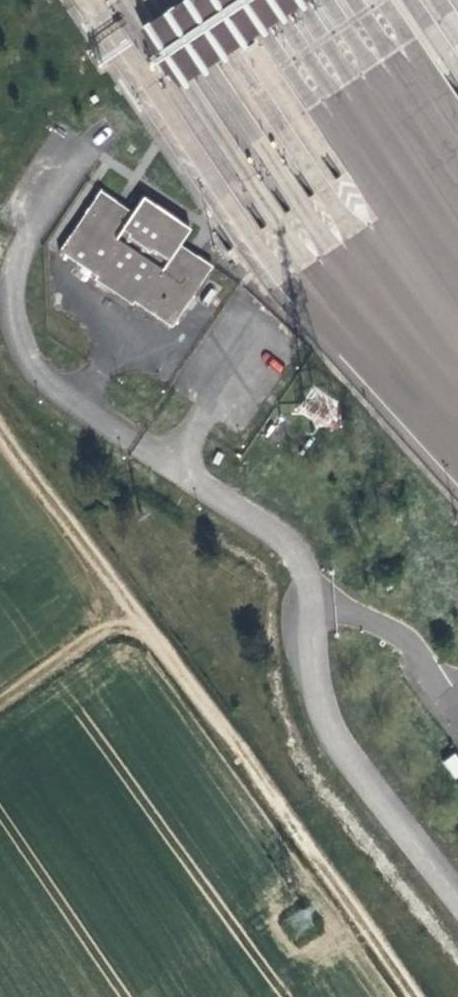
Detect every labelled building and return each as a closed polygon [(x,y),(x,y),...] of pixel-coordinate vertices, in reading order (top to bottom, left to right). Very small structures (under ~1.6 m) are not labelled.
[(137,34),(176,93),(277,26),(316,0),(188,0),(137,34)] [(139,202),(130,216),(97,194),(55,255),(171,333),(213,271),(181,249),(189,236),(139,202)] [(453,779),(457,776),(457,756),(456,753),(442,761),(453,779)] [(305,906),(285,921),(298,938),(318,923),(305,906)]
